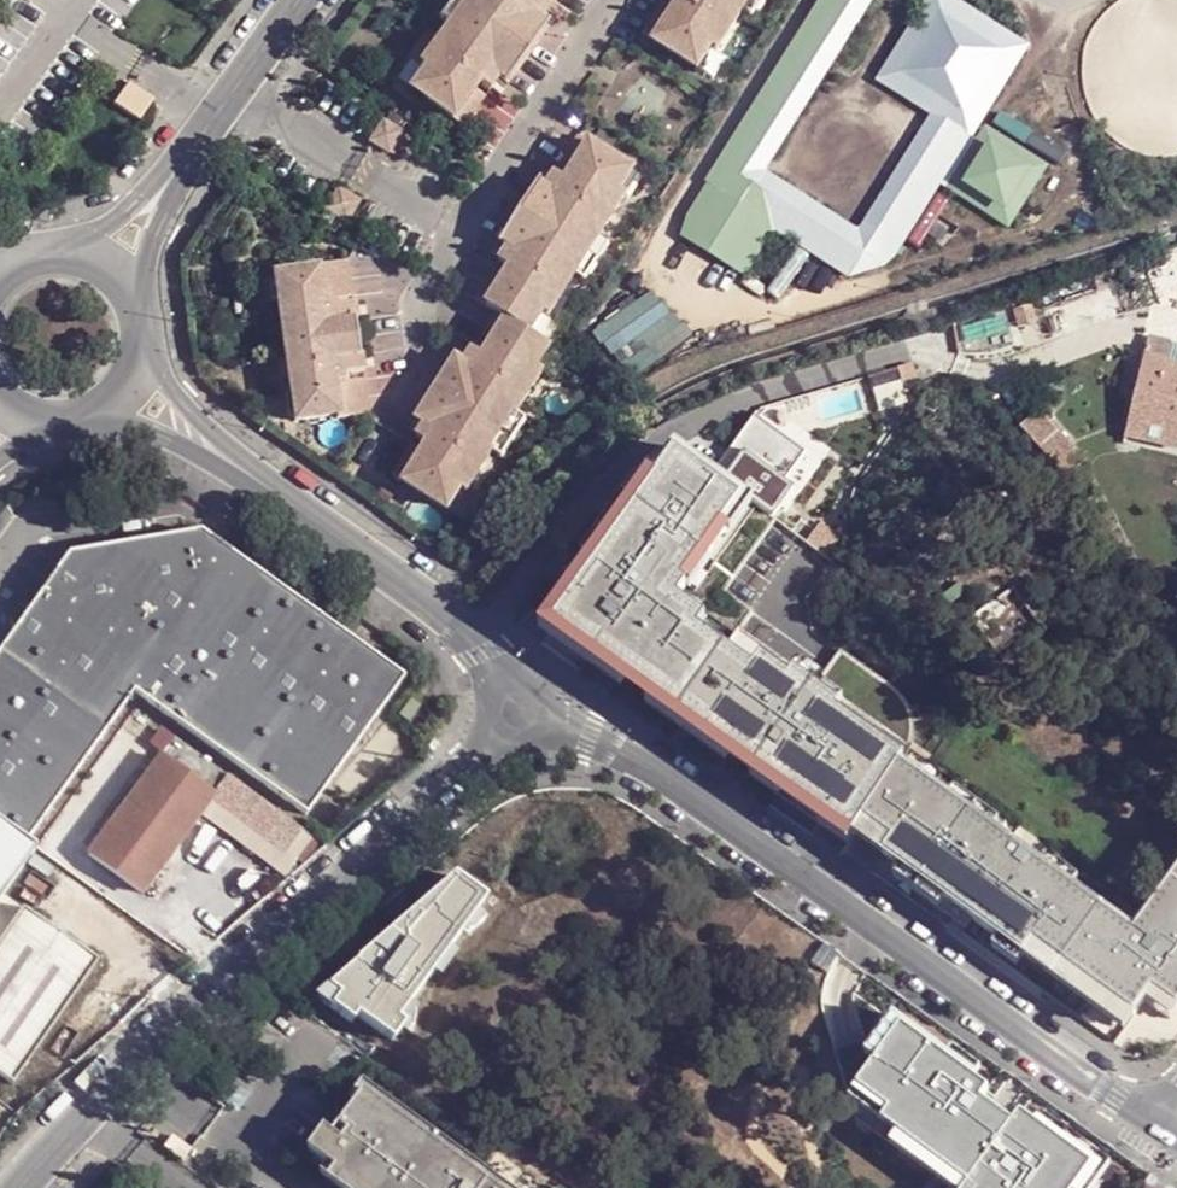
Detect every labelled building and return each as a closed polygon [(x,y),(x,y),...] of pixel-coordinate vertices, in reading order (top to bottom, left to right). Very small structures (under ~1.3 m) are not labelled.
[(449,27),(420,66),(426,70),(411,90),(464,129),(486,98),(468,85),(472,79),(490,92),(499,79),(509,86),(551,29),(541,22),(552,8),(541,0),(473,0),(452,28),(449,26),(449,27)] [(439,21),(449,27),(449,26),(452,28),(473,0),(454,0),(439,21)] [(700,71),(713,51),(718,54),(745,13),(746,11),(743,9),(749,0),(670,0),(687,10),(683,17),(665,4),(644,36),(700,71)] [(971,131),(941,113),(864,235),(767,174),(877,0),(829,0),(682,230),(743,270),(773,221),(857,278),(893,270),(945,185),(1009,221),(1039,172),(989,142),(968,172),(951,162),(971,131)] [(743,9),(746,11),(745,13),(755,19),(767,0),(749,0),(743,9)] [(941,113),(971,131),(1026,45),(953,0),(937,0),(887,79),(941,113)] [(126,83),(112,105),(139,121),(152,99),(126,83)] [(383,120),(370,142),(379,147),(389,153),(402,132),(387,123),(383,120)] [(460,493),(465,496),(491,455),(492,454),(489,452),(512,416),(515,418),(516,417),(543,374),(537,371),(551,350),(530,336),(543,316),(549,320),(576,277),(577,276),(574,274),(597,239),(600,240),(600,239),(627,198),(621,194),(634,174),(579,138),(559,169),(577,181),(573,188),(556,176),(547,189),(537,183),(499,244),(508,249),(499,264),(518,276),(514,282),(495,270),(475,301),(495,314),(475,346),(494,358),(490,363),(472,352),(462,367),(453,360),(414,420),(424,427),(415,441),(427,448),(423,454),(411,446),(391,478),(446,513),(460,493)] [(337,188),(324,209),(333,214),(346,223),(360,202),(347,195),(337,188)] [(586,284),(610,245),(600,239),(600,240),(597,239),(574,274),(577,276),(576,277),(586,284)] [(353,297),(348,262),(314,267),(315,271),(281,276),(285,300),(277,301),(290,398),(298,397),(302,421),(335,416),(335,420),(369,416),(364,380),(343,383),(342,376),(363,374),(360,356),(357,356),(352,322),(355,322),(353,304),(332,307),(332,300),(353,297)] [(281,276),(274,277),(268,283),(270,301),(277,301),(285,300),(281,276)] [(658,291),(596,328),(625,378),(688,341),(658,291)] [(1131,437),(1176,446),(1176,365),(1171,363),(1176,342),(1154,336),(1131,437)] [(814,396),(824,426),(876,410),(867,379),(814,396)] [(290,398),(284,398),(286,417),(293,422),(302,421),(298,397),(290,398)] [(1040,410),(1022,427),(1058,465),(1076,448),(1040,410)] [(512,416),(489,452),(492,454),(491,455),(501,461),(526,423),(516,417),(515,418),(512,416)] [(863,837),(870,825),(900,777),(905,770),(878,752),(886,740),(842,711),(796,680),(768,661),(760,671),(700,631),(672,612),(680,601),(687,589),(680,584),(700,555),(707,560),(726,531),(719,527),(740,496),(751,503),(777,521),(797,491),(787,484),(808,454),(756,419),(731,456),(738,460),(721,483),(715,479),(677,453),(666,468),(597,570),(593,567),(592,568),(574,596),(573,597),(581,602),(561,632),(863,837)] [(738,460),(731,456),(715,479),(721,483),(738,460)] [(593,567),(597,570),(666,468),(664,466),(637,490),(587,564),(592,568),(593,567)] [(731,534),(751,503),(740,496),(719,527),(726,531),(731,534)] [(0,657),(0,820),(28,841),(137,690),(308,817),(408,679),(206,529),(76,552),(0,657)] [(707,560),(700,555),(680,584),(687,589),(692,591),(711,562),(707,560)] [(573,597),(574,596),(571,594),(543,635),(624,690),(626,686),(654,705),(651,709),(857,847),(863,837),(561,632),(581,602),(573,597)] [(708,619),(680,601),(672,612),(700,631),(708,619)] [(804,669),(796,680),(842,711),(849,701),(804,669)] [(413,700),(401,718),(413,726),(425,707),(413,700)] [(227,774),(174,737),(160,757),(214,795),(227,774)] [(905,770),(912,758),(886,740),(878,752),(905,770)] [(160,757),(92,855),(145,892),(214,795),(160,757)] [(912,758),(905,770),(900,777),(1147,929),(1159,910),(912,758)] [(870,825),(901,845),(893,858),(1141,1025),(1150,1009),(1157,1014),(1163,1004),(1176,1013),(1176,880),(1159,910),(1147,929),(900,777),(870,825)] [(6,895),(38,848),(28,841),(0,820),(0,903),(6,895)] [(863,837),(893,858),(901,845),(870,825),(863,837)] [(1129,1041),(1141,1025),(893,858),(883,873),(1129,1041)] [(463,886),(331,996),(393,1040),(496,906),(463,886)] [(24,908),(6,895),(0,903),(0,942),(24,908)] [(15,1085),(101,961),(24,908),(0,942),(0,1074),(15,1085)] [(1176,1017),(1176,1013),(1163,1004),(1157,1014),(1173,1024),(1176,1017)] [(1120,1179),(1054,1127),(1043,1136),(1014,1113),(1019,1096),(937,1042),(891,1099),(920,1121),(913,1132),(992,1187),(1113,1187),(1120,1179)] [(365,1095),(340,1130),(349,1135),(344,1143),(326,1130),(310,1152),(345,1177),(337,1187),(494,1187),(365,1095)]
